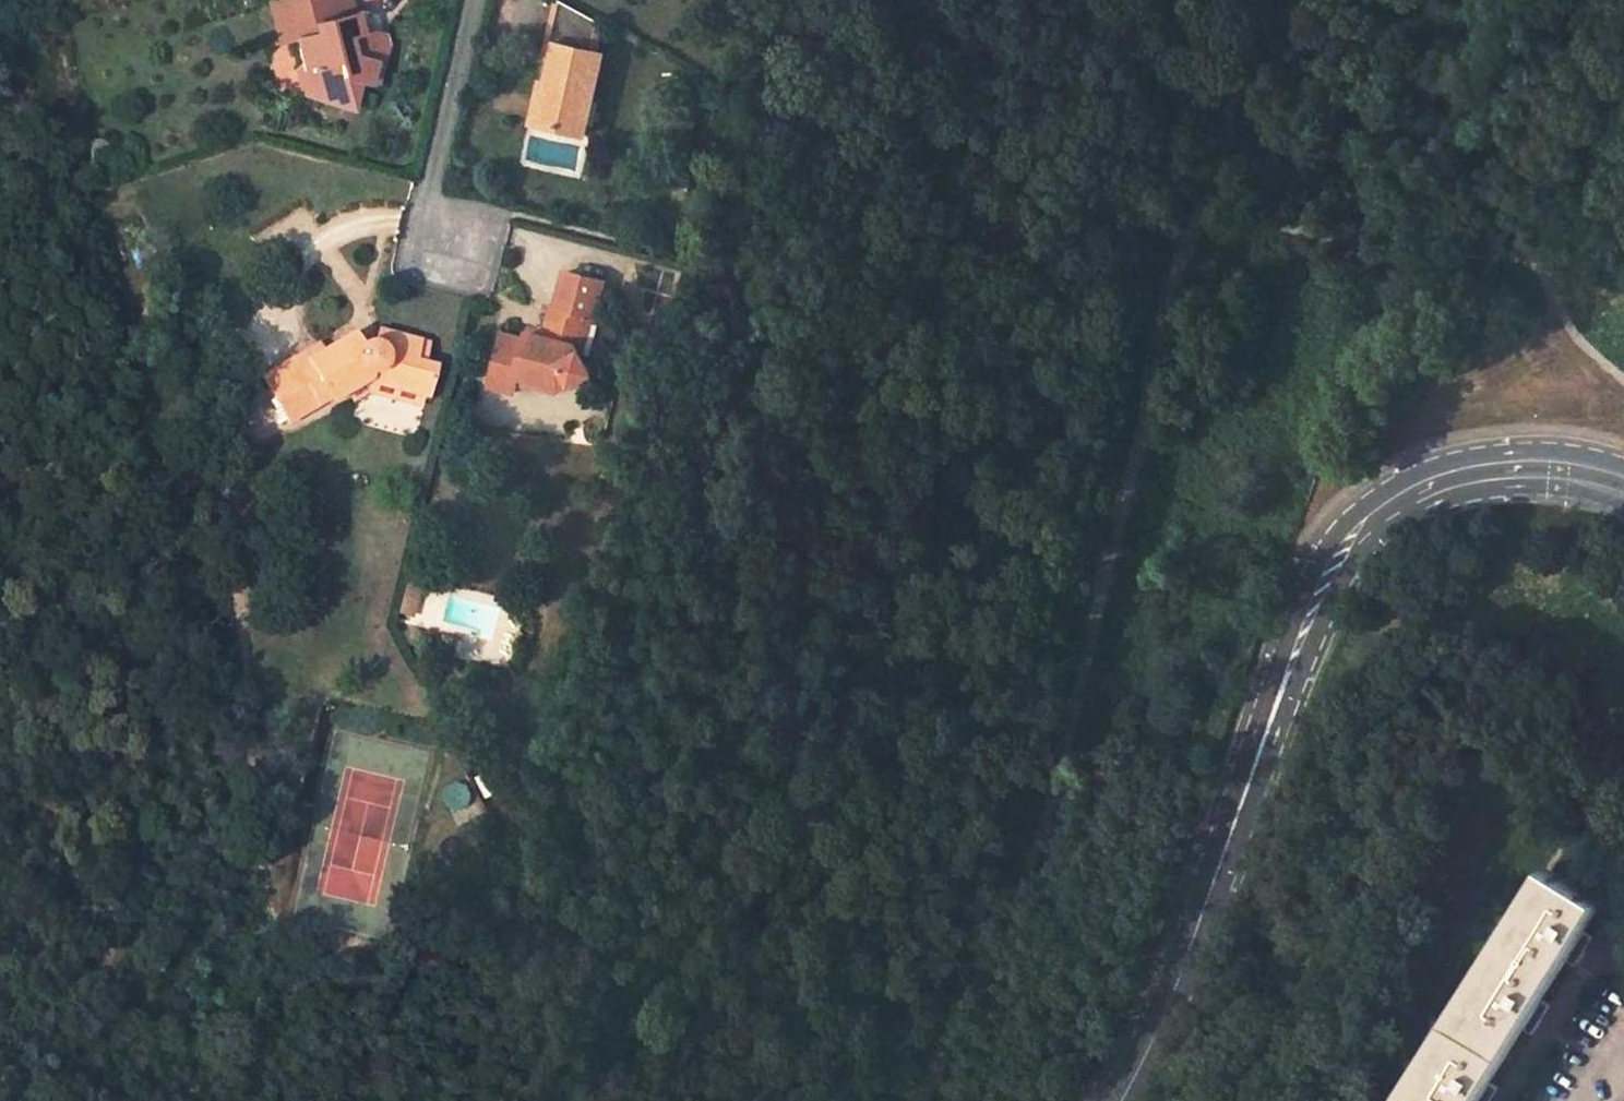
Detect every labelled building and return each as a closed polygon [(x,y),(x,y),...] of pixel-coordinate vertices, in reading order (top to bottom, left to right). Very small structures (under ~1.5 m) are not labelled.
[(380,4),(379,0),(332,0),(334,10),(339,12),(346,32),(330,27),(323,46),(327,59),(334,61),(340,92),(369,101),(376,79),(390,83),(398,59),(408,62),(413,45),(406,22),(388,27),(380,4)] [(588,138),(610,56),(596,52),(604,22),(569,3),(559,41),(564,42),(560,58),(554,56),(535,124),(588,138)] [(401,7),(380,4),(388,27),(406,22),(401,7)] [(318,63),(324,87),(340,92),(334,61),(327,59),(323,46),(318,63)] [(107,162),(102,141),(86,144),(90,166),(107,162)] [(583,383),(586,389),(605,378),(590,348),(596,318),(606,320),(616,281),(580,272),(569,310),(564,309),(555,341),(542,337),(541,343),(517,337),(503,388),(527,395),(529,386),(561,394),(583,383)] [(377,382),(430,393),(438,395),(443,369),(429,365),(434,346),(384,334),(384,344),(376,342),(366,347),(360,335),(318,364),(311,355),(274,379),(301,422),(340,397),(342,401),(356,393),(377,382)] [(427,407),(430,393),(377,382),(356,393),(362,403),(377,397),(427,407)] [(1545,867),(1398,1100),(1472,1100),(1477,1093),(1527,1013),(1570,943),(1596,900),(1545,867)]
